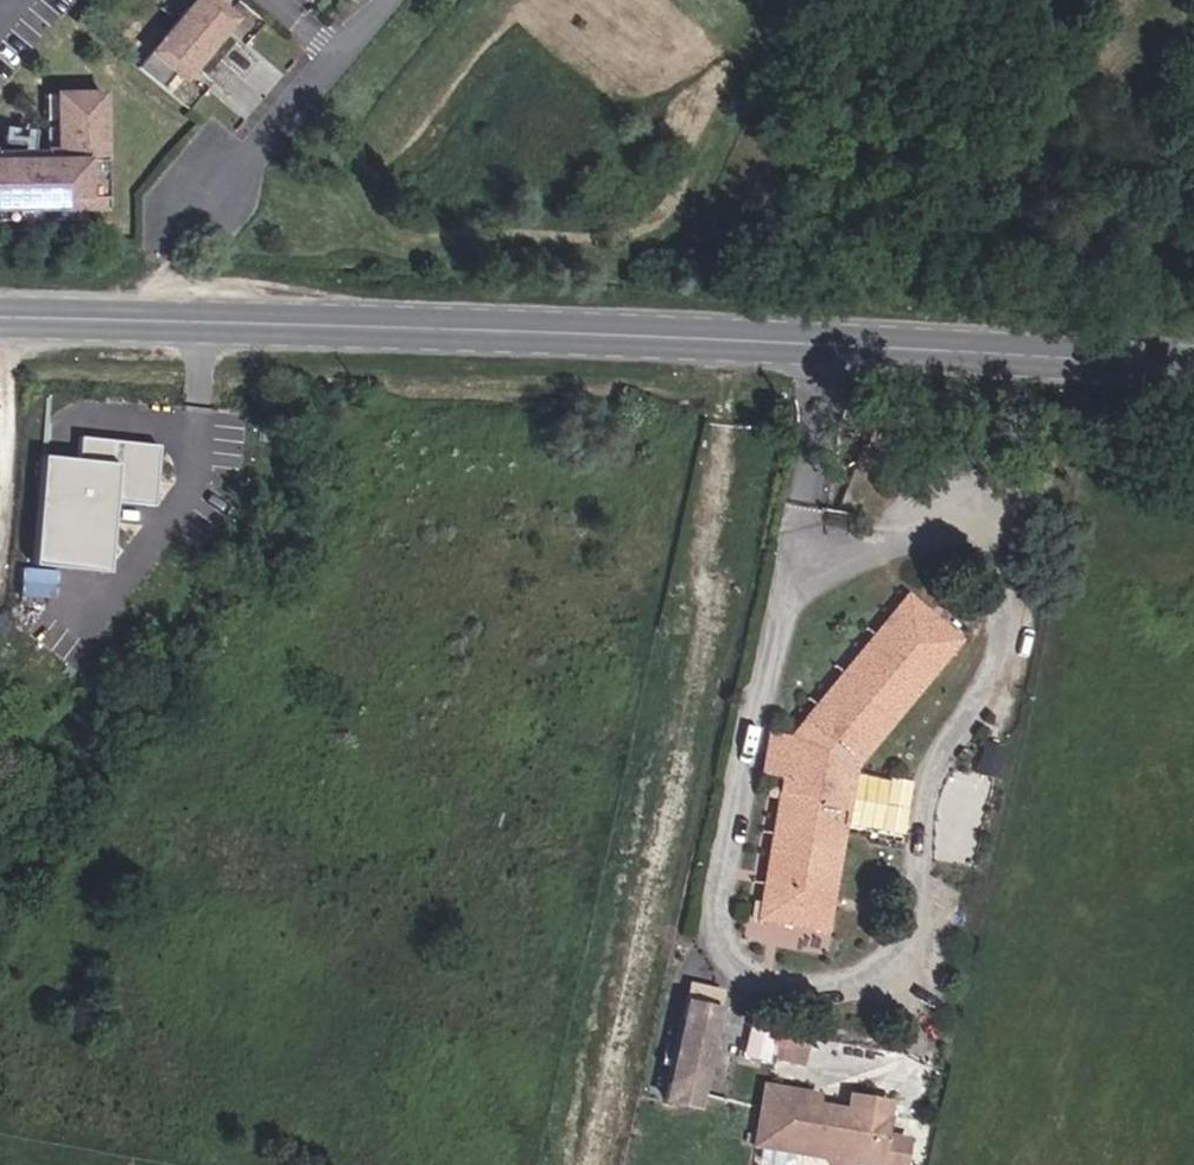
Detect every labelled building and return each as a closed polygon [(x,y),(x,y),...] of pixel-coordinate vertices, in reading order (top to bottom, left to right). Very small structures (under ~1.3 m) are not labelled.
[(138,56),(161,75),(173,61),(184,48),(193,56),(203,64),(231,31),(221,22),(212,15),(223,2),(225,0),(185,0),(138,56)] [(221,22),(232,10),(223,2),(212,15),(221,22)] [(182,69),(193,56),(184,48),(173,61),(182,69)] [(91,90),(44,90),(44,117),(45,124),(45,157),(0,158),(0,206),(29,205),(47,205),(73,204),(93,204),(91,90)] [(44,117),(44,90),(34,91),(34,117),(44,117)] [(45,124),(34,124),(35,147),(0,148),(0,158),(45,157),(45,124)] [(73,214),(73,204),(47,205),(47,215),(73,214)] [(29,205),(0,206),(0,216),(29,215),(29,205)] [(76,458),(38,454),(28,564),(103,571),(110,501),(150,505),(156,443),(78,435),(76,458)] [(906,596),(788,739),(781,777),(758,920),(825,931),(851,770),(959,640),(906,596)] [(781,777),(788,739),(772,736),(766,774),(781,777)] [(851,824),(909,828),(912,779),(855,775),(851,824)] [(693,1111),(720,990),(687,983),(678,1023),(664,1086),(661,1104),(693,1111)] [(664,1086),(678,1023),(672,1022),(658,1085),(664,1086)] [(779,1047),(782,1034),(751,1026),(745,1049),(767,1055),(770,1045),(779,1047)] [(802,1063),(807,1041),(782,1034),(779,1047),(776,1056),(802,1063)] [(883,1135),(889,1103),(847,1096),(845,1110),(831,1107),(830,1115),(814,1112),(815,1105),(817,1094),(762,1085),(751,1146),(821,1158),(826,1164),(850,1164),(853,1164),(860,1164),(902,1164),(907,1140),(883,1135)] [(830,1115),(831,1107),(815,1105),(814,1112),(830,1115)]
